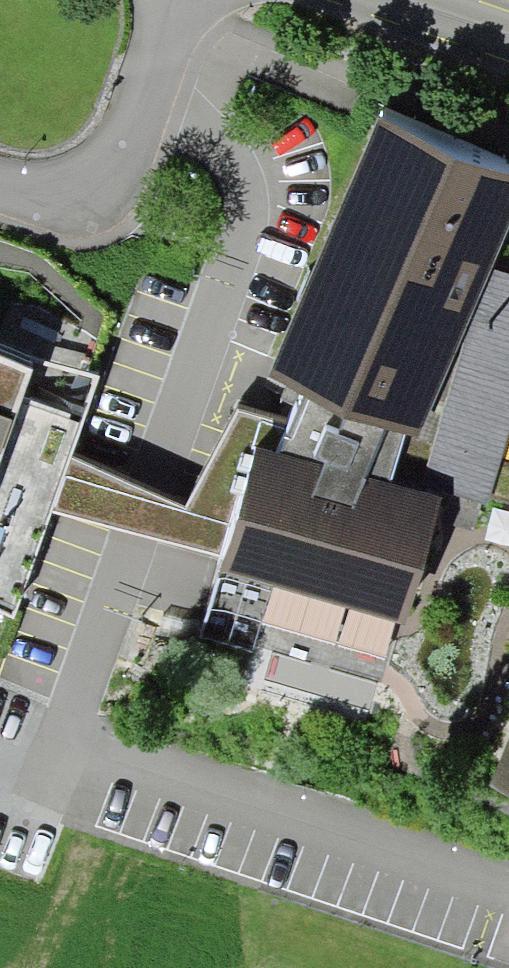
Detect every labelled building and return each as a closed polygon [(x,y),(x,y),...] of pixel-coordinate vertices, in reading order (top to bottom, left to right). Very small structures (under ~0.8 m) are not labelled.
[(508,230),(508,171),(379,118),(269,376),(300,395),(289,423),(240,412),(187,510),(235,524),(226,557),(221,572),(404,626),(443,498),(391,483),(405,435),(418,438),(465,333),(493,270),(508,230)] [(493,270),(465,333),(421,483),(486,506),(508,430),(508,276),(493,270)] [(13,618),(51,510),(70,458),(99,377),(35,359),(32,371),(0,356),(0,612),(13,618)] [(51,510),(226,557),(235,524),(187,510),(70,458),(51,510)] [(491,784),(508,792),(508,741),(491,784)]
